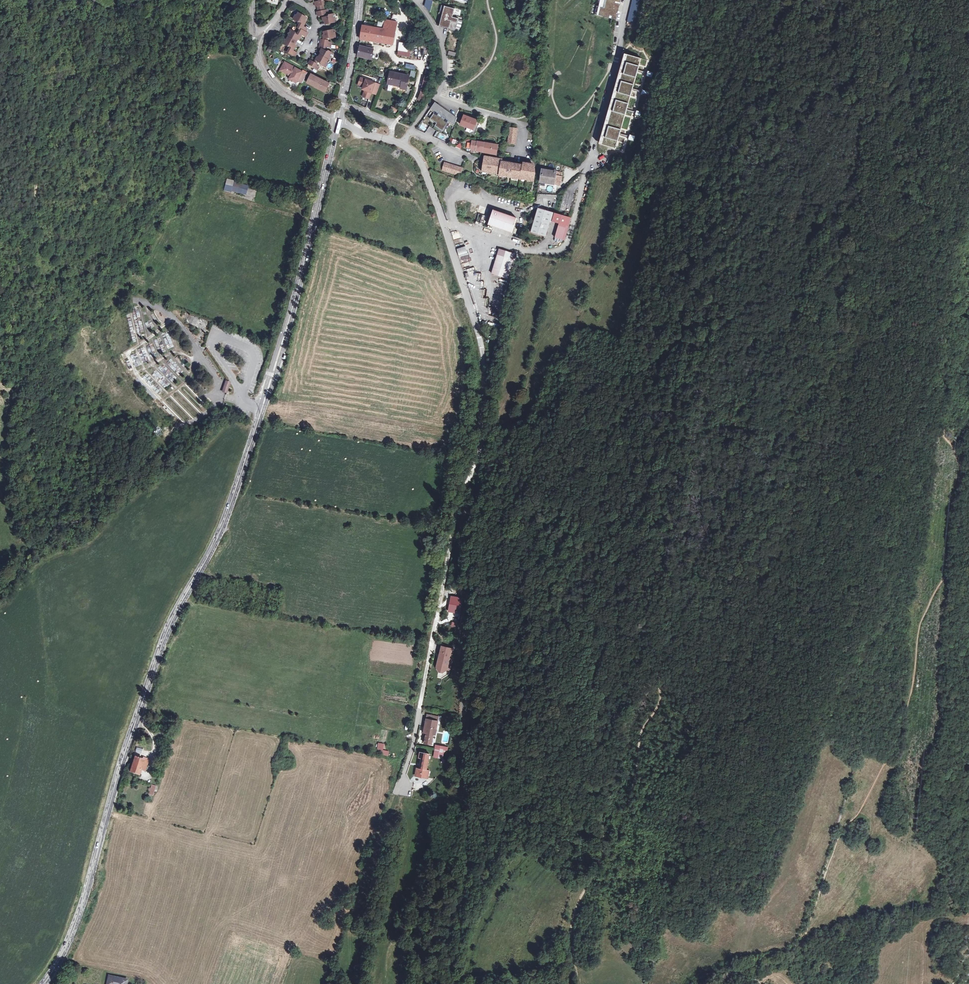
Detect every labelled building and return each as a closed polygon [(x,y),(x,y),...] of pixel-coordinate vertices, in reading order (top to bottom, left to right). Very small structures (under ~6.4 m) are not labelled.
[(432,0),(426,0),(425,6),(430,12),(433,0),(432,0)] [(615,20),(620,0),(594,0),(591,14),(615,20)] [(627,21),(635,23),(640,0),(632,0),(627,21)] [(455,9),(442,5),(440,12),(443,12),(439,26),(450,29),(450,30),(455,32),(459,18),(453,17),(455,9)] [(301,14),(298,20),(301,22),(302,23),(303,22),(306,23),(307,21),(305,21),(307,18),(301,14)] [(334,14),(327,16),(327,17),(325,18),(325,19),(323,20),(324,22),(325,22),(326,25),(335,22),(334,19),(335,19),(334,14)] [(384,29),(385,20),(379,19),(377,28),(384,29)] [(384,29),(377,28),(370,27),(368,40),(393,44),(397,22),(385,20),(384,29)] [(300,34),(302,35),(306,37),(308,34),(306,32),(307,29),(304,27),(301,26),(301,27),(299,26),(297,25),(296,27),(299,28),(297,31),(299,32),(300,33),(300,34)] [(370,27),(364,26),(363,34),(360,33),(360,37),(360,38),(368,40),(370,27)] [(290,35),(288,37),(286,41),(285,40),(283,44),(290,47),(290,46),(291,47),(292,47),(293,46),(295,47),(296,45),(295,45),(298,40),(299,41),(300,39),(298,38),(299,36),(297,35),(297,34),(291,30),(289,34),(290,35)] [(333,30),(324,33),(324,34),(323,35),(324,37),(326,37),(326,39),(328,39),(329,38),(329,40),(336,38),(335,34),(334,34),(333,30)] [(323,48),(327,49),(327,48),(331,48),(331,43),(328,43),(328,41),(324,41),(321,40),(320,48),(323,48)] [(361,47),(359,56),(370,59),(373,47),(367,46),(366,48),(361,47)] [(321,51),(320,53),(321,53),(318,58),(317,57),(316,59),(319,61),(318,62),(319,63),(320,63),(320,64),(325,68),(328,64),(327,63),(328,60),(330,57),(331,58),(333,54),(327,51),(327,52),(324,51),(323,52),(321,51)] [(641,113),(637,112),(642,96),(646,97),(647,91),(643,90),(647,77),(651,78),(653,73),(648,72),(651,62),(621,54),(596,145),(609,148),(626,153),(629,140),(634,142),(635,136),(631,135),(636,118),(639,119),(641,113)] [(319,68),(318,66),(316,66),(317,64),(314,63),(310,61),(308,65),(318,70),(319,68)] [(298,80),(302,72),(285,62),(280,71),(291,77),(289,79),(296,83),(298,80)] [(306,74),(302,72),(298,80),(302,82),(306,74)] [(409,76),(390,72),(388,84),(401,86),(401,88),(406,89),(409,76)] [(426,96),(430,81),(431,74),(425,72),(420,94),(417,100),(423,102),(426,96)] [(307,83),(325,92),(330,83),(311,74),(307,83)] [(361,77),(359,83),(364,85),(363,87),(364,90),(365,90),(363,96),(370,98),(372,92),(377,95),(381,85),(361,77)] [(435,102),(431,108),(435,111),(430,119),(437,123),(435,126),(443,131),(449,121),(455,125),(457,118),(435,102)] [(477,120),(464,116),(461,125),(473,130),(477,120)] [(517,125),(510,124),(508,143),(515,144),(517,125)] [(477,151),(483,152),(484,143),(473,141),(471,150),(477,151)] [(498,145),(493,144),(493,142),(491,142),(490,144),(484,143),(483,152),(497,155),(498,148),(498,145)] [(485,156),(483,169),(487,170),(487,172),(520,177),(523,165),(502,162),(502,160),(497,158),(496,158),(485,156)] [(462,168),(445,162),(442,169),(460,175),(462,168)] [(523,165),(520,177),(534,180),(535,172),(534,165),(524,163),(523,165)] [(540,182),(554,184),(556,172),(543,170),(540,182)] [(223,190),(246,196),(249,185),(226,179),(223,190)] [(537,202),(548,203),(548,195),(537,194),(537,202)] [(572,218),(554,213),(539,208),(532,233),(545,237),(550,221),(552,221),(552,222),(559,224),(555,238),(565,241),(572,218)] [(502,217),(502,213),(493,210),(489,225),(499,229),(502,217)] [(502,217),(499,229),(516,234),(518,229),(514,228),(517,218),(502,213),(502,217)] [(458,257),(467,254),(465,246),(456,249),(458,257)] [(515,254),(500,249),(492,273),(508,278),(515,254)] [(157,426),(153,432),(159,435),(162,430),(157,426)] [(454,612),(460,613),(462,606),(455,604),(454,612)] [(447,670),(448,665),(449,658),(450,653),(450,648),(441,647),(438,668),(440,672),(444,672),(447,670)] [(424,733),(426,733),(425,742),(432,743),(434,731),(436,732),(437,728),(439,716),(427,714),(424,733)] [(384,744),(378,743),(376,753),(388,755),(389,751),(383,750),(384,744)] [(444,752),(447,753),(449,746),(437,744),(436,750),(440,750),(441,748),(445,749),(444,752)] [(420,768),(417,767),(416,775),(429,777),(430,770),(427,769),(430,754),(421,752),(420,758),(422,758),(420,768)] [(145,759),(135,756),(131,772),(140,774),(141,770),(145,759)]
